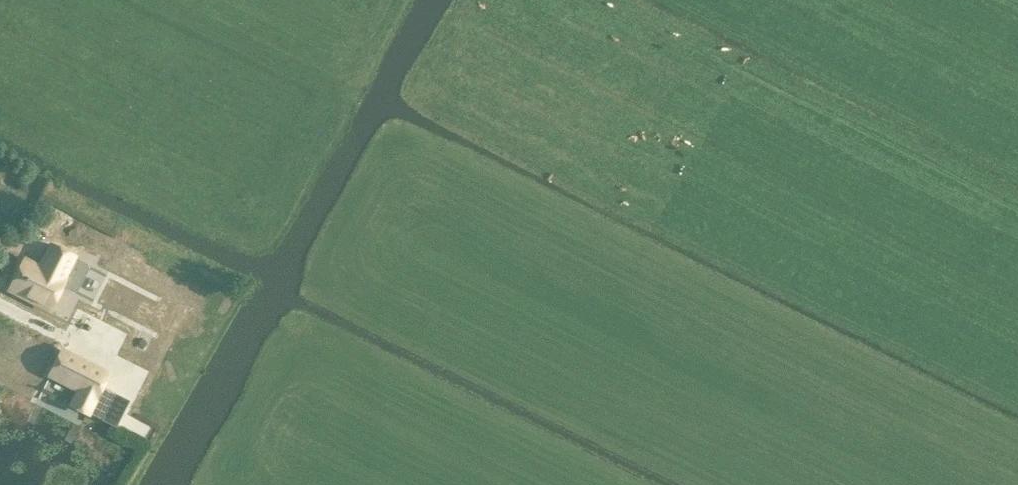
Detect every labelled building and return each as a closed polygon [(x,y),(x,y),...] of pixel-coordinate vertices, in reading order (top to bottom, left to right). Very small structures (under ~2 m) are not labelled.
[(24,260),(10,289),(49,309),(61,285),(73,291),(77,289),(87,269),(86,265),(73,258),(73,257),(51,246),(40,268),(24,260)] [(62,351),(50,375),(79,390),(72,405),(87,413),(107,374),(62,351)] [(115,393),(101,420),(116,428),(129,401),(115,393)]
